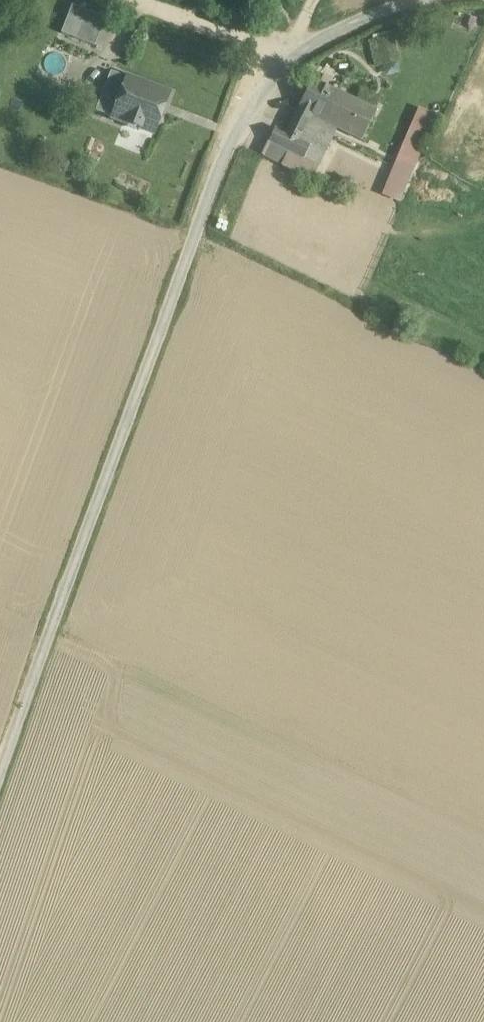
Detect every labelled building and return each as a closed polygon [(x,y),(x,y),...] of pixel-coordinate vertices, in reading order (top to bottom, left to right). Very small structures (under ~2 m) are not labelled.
[(103,10),(80,2),(76,13),(98,21),(103,10)] [(98,21),(76,13),(70,30),(100,41),(106,24),(98,21)] [(168,94),(111,71),(95,111),(125,122),(127,126),(135,129),(139,128),(153,133),(168,94)] [(376,110),(312,79),(298,108),(285,133),(299,140),(311,115),(335,127),(361,140),(376,110)] [(417,105),(383,194),(403,202),(436,112),(417,105)] [(335,127),(311,115),(299,140),(310,145),(303,159),(317,166),(335,127)] [(285,133),(275,128),(268,142),(289,152),(303,159),(310,145),(299,140),(285,133)] [(289,152),(268,142),(262,155),(282,166),(289,152)]
